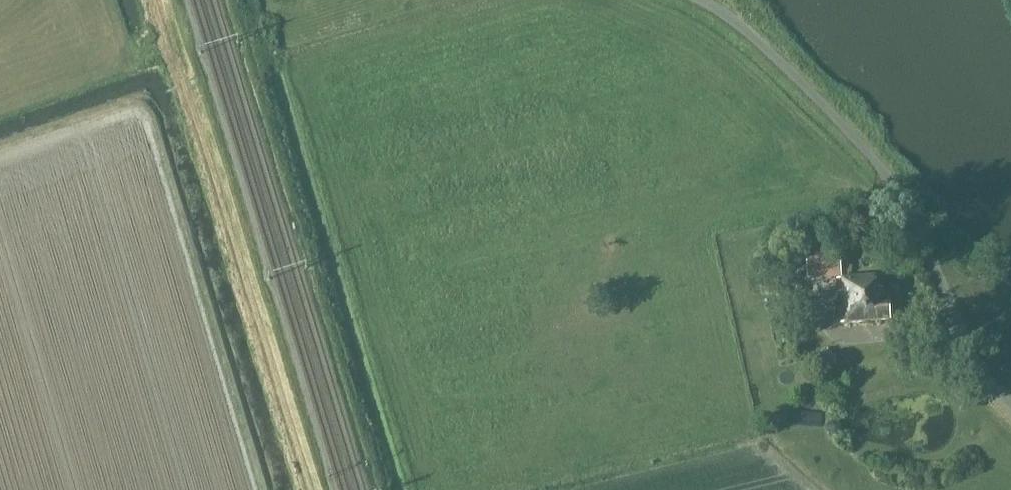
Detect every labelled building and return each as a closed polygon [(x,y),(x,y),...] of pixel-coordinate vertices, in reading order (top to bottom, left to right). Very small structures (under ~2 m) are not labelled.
[(838,243),(805,245),(807,270),(840,267),(838,243)] [(875,276),(841,279),(841,280),(845,322),(845,323),(889,319),(888,299),(883,300),(882,289),(876,289),(875,276)]
